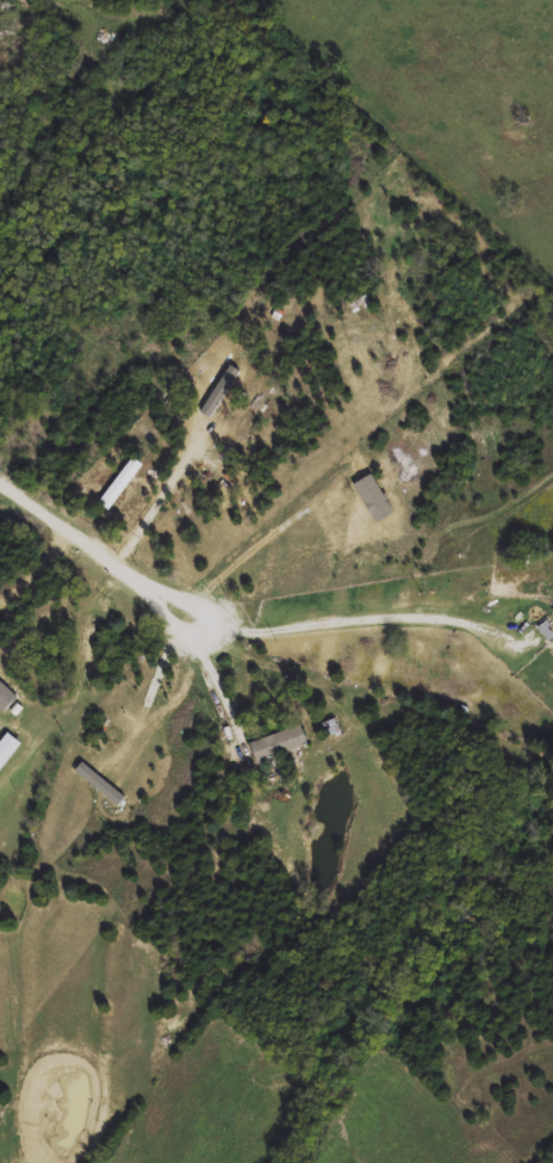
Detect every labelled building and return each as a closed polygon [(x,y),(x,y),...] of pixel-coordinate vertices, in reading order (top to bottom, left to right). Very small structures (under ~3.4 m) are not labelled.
[(253,745),(260,764),(309,747),(302,727),(253,745)] [(22,745),(8,734),(0,745),(0,773),(22,745)]
